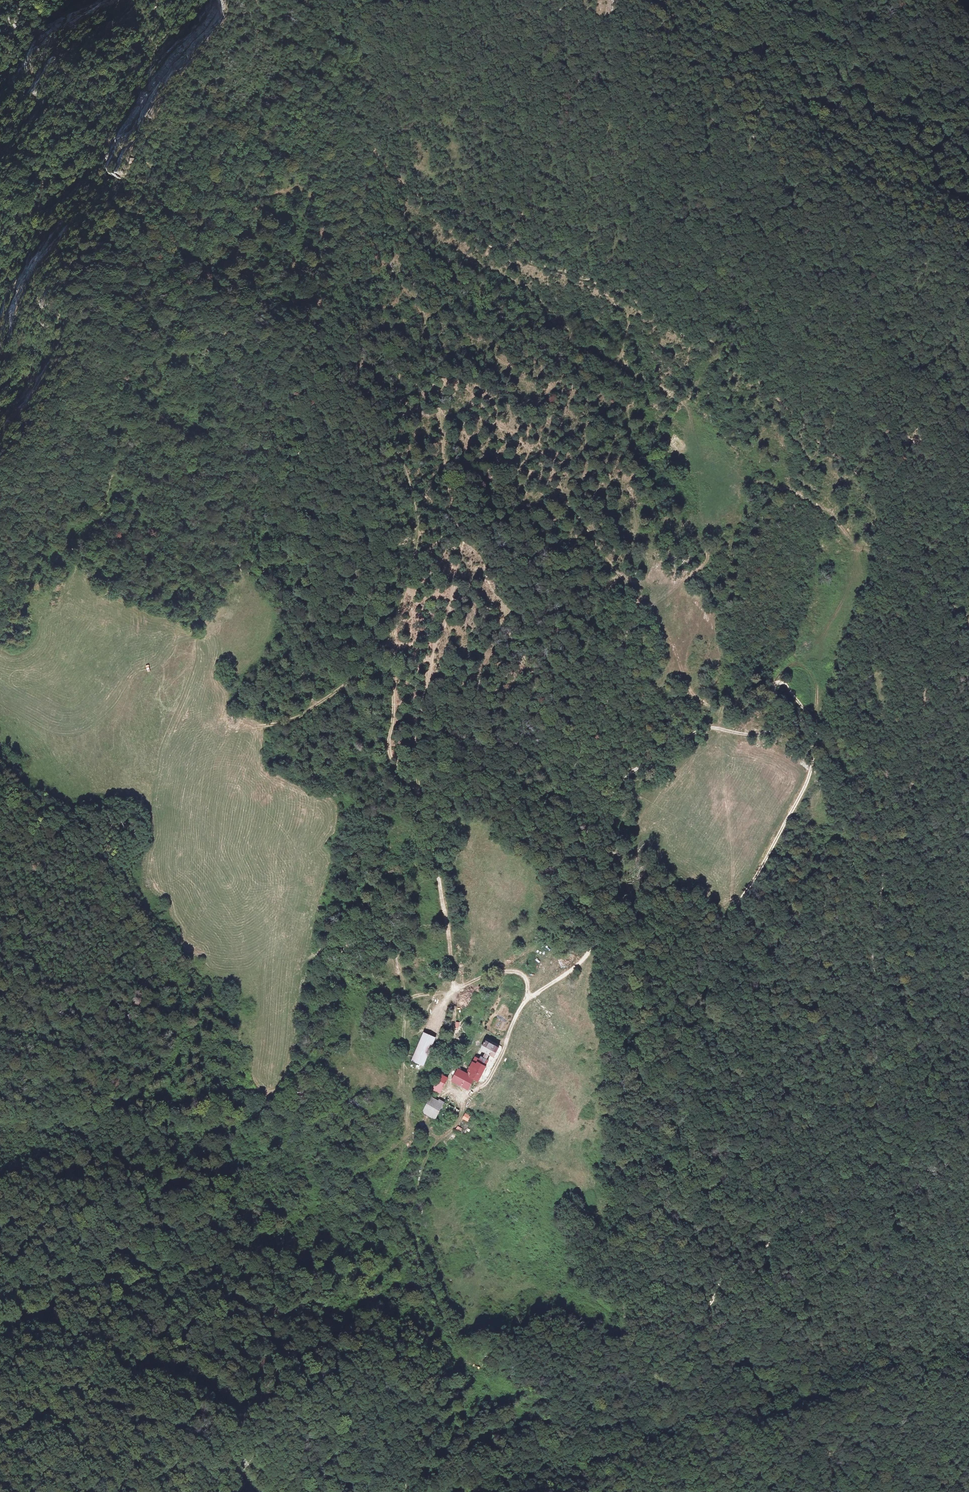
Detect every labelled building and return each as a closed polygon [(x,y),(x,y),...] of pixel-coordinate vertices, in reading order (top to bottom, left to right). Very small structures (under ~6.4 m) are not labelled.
[(409,807),(417,809),(418,801),(410,800),(409,807)] [(435,1035),(422,1030),(410,1060),(423,1065),(435,1035)] [(485,1040),(480,1049),(484,1052),(487,1054),(493,1057),(498,1049),(485,1040)] [(456,1069),(450,1079),(468,1090),(474,1079),(477,1080),(484,1066),(483,1066),(487,1060),(485,1059),(482,1058),(477,1054),(466,1073),(456,1069)] [(440,1075),(431,1089),(438,1093),(447,1078),(440,1075)] [(449,1127),(458,1112),(443,1103),(442,1104),(431,1098),(422,1112),(449,1127)]
